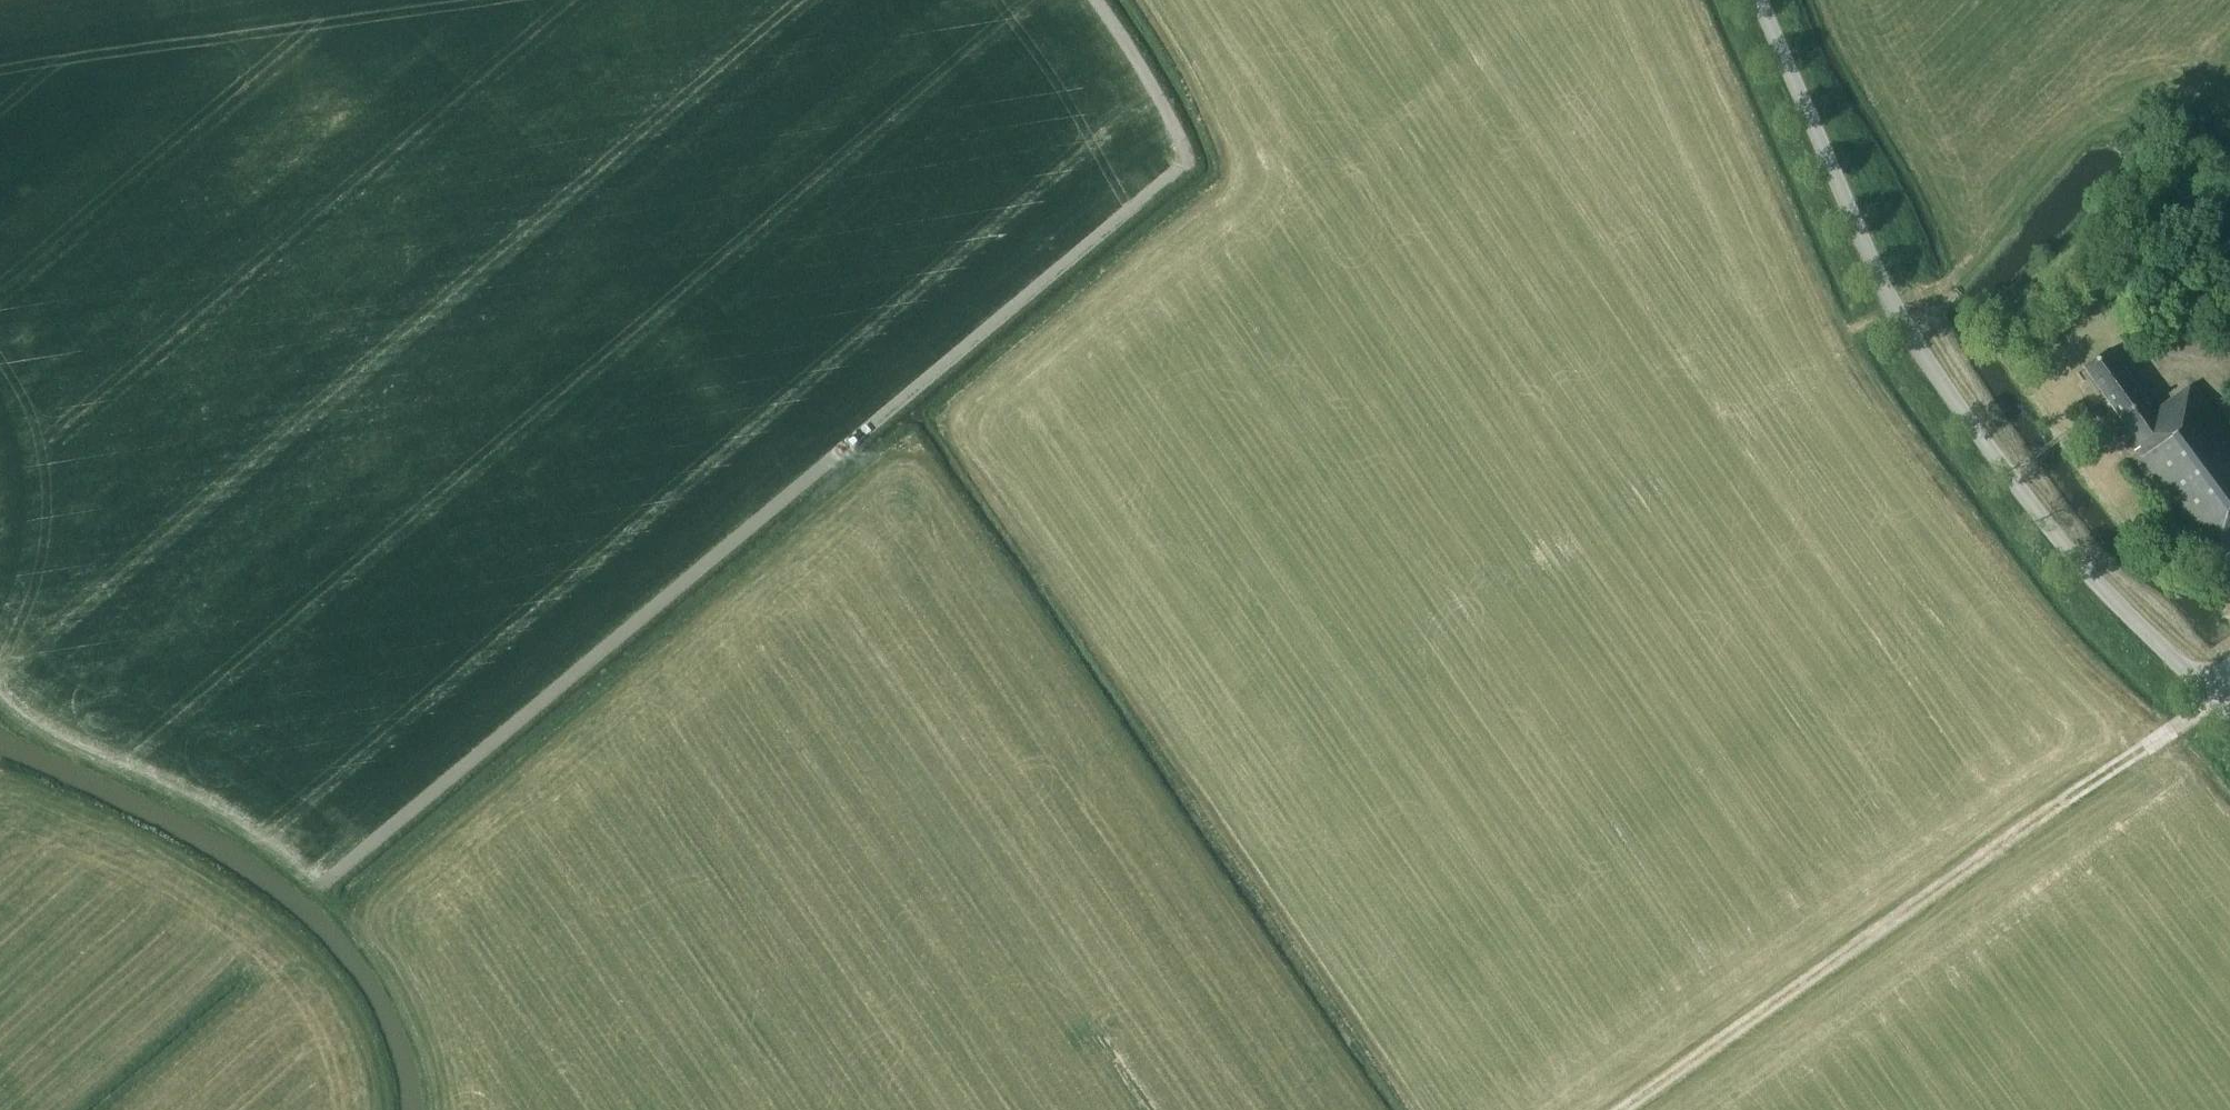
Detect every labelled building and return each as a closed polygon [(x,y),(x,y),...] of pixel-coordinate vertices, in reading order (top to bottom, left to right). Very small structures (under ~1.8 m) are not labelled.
[(2193,381),(2152,411),(2145,400),(2147,399),(2110,348),(2083,366),(2141,446),(2136,450),(2211,554),(2229,540),(2229,432),(2193,381)]
